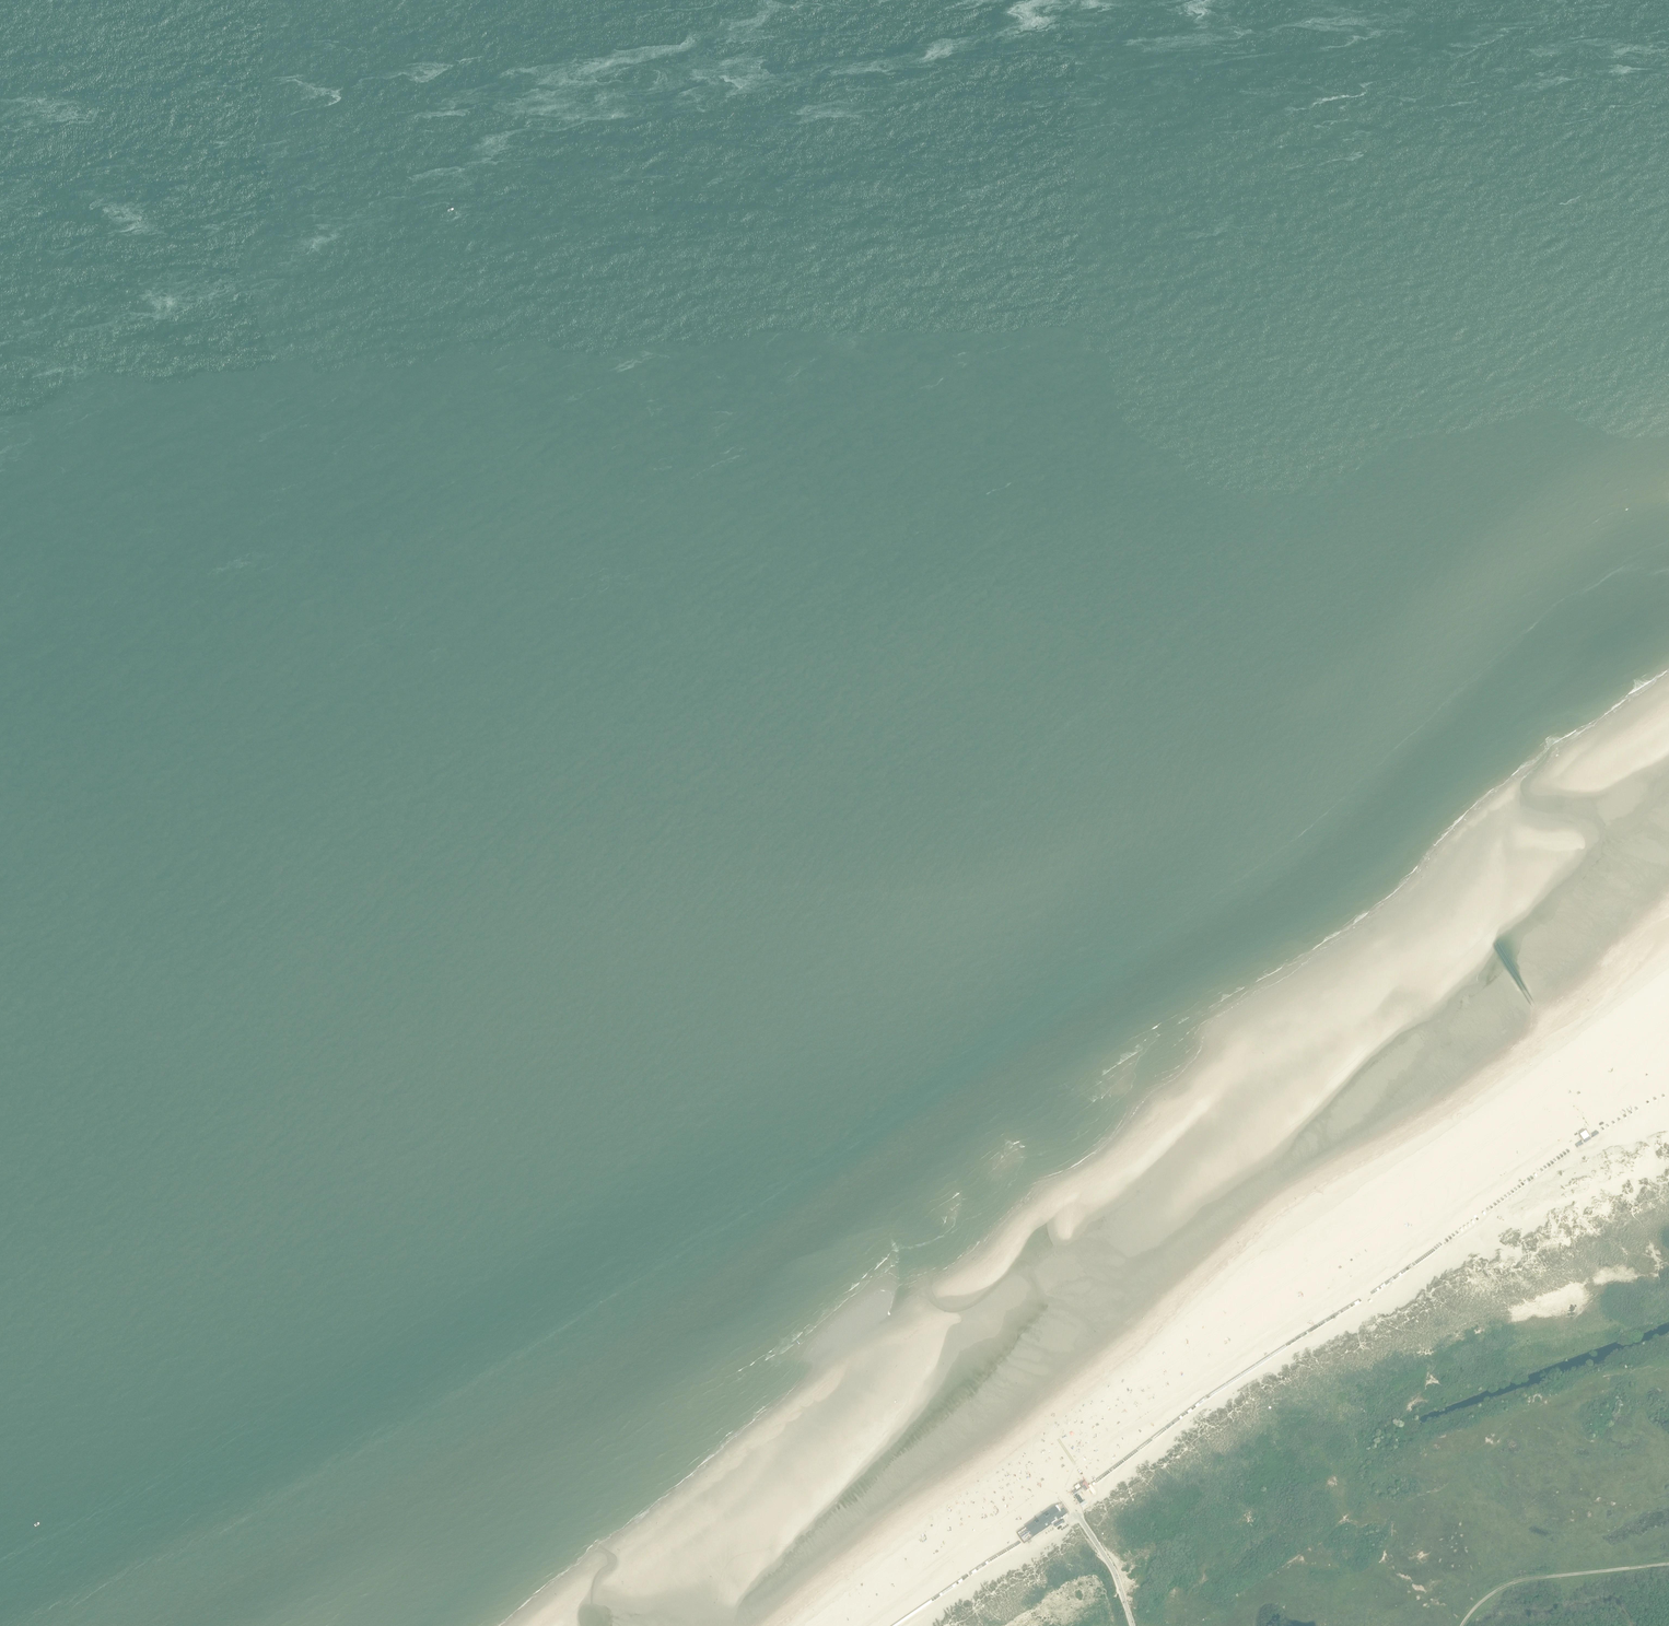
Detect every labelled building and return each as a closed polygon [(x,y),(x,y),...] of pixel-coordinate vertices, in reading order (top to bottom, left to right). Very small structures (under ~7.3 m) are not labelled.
[(1585,1142),(1590,1138),(1585,1131),(1580,1134),(1585,1142)] [(1080,1499),(1082,1502),(1094,1494),(1085,1480),(1082,1480),(1081,1482),(1088,1493),(1080,1499)] [(1033,1537),(1068,1514),(1066,1510),(1060,1514),(1055,1507),(1026,1527),(1033,1537)]
